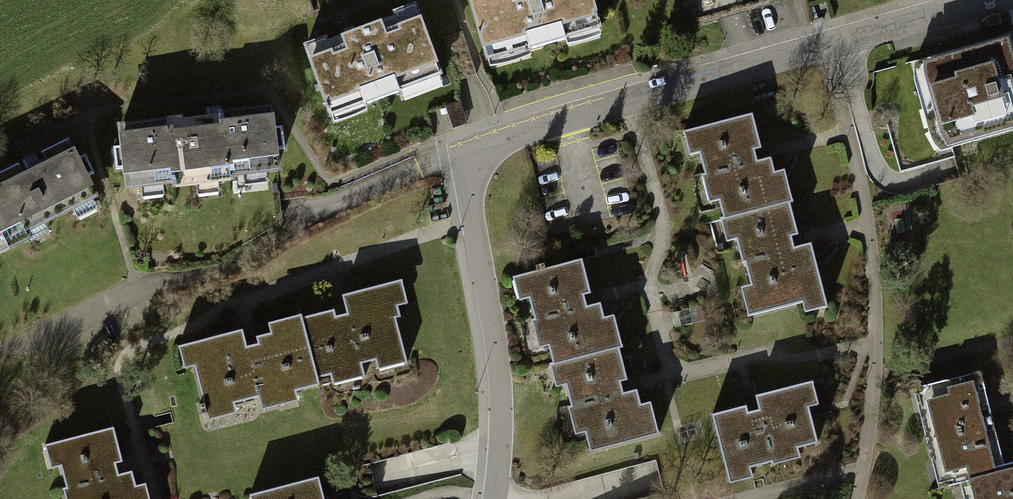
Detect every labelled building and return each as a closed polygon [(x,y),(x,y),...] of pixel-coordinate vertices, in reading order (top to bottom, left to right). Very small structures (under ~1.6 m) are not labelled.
[(468,5),(489,73),(602,39),(590,0),(484,0),(468,5)] [(693,22),(769,1),(769,0),(687,0),(693,22)] [(443,86),(416,19),(306,64),(334,131),(443,86)] [(914,69),(941,162),(1012,140),(1012,45),(1011,40),(914,69)] [(268,115),(118,132),(126,200),(276,182),(268,115)] [(776,210),(753,120),(689,136),(711,226),(725,223),(776,210)] [(74,151),(0,186),(0,249),(3,254),(98,205),(74,151)] [(797,204),(776,210),(725,223),(750,320),(822,302),(797,204)] [(592,264),(527,279),(548,369),(562,366),(613,354),(592,264)] [(350,314),(304,324),(316,377),(332,373),(334,386),(409,370),(391,289),(346,299),(350,314)] [(304,324),(186,349),(203,427),(298,406),(295,393),(318,388),(316,377),(304,324)] [(627,351),(613,354),(562,366),(583,458),(648,443),(627,351)] [(913,392),(937,488),(965,481),(969,498),(1012,498),(1012,465),(1005,467),(990,409),(982,375),(913,392)] [(748,405),(714,414),(733,484),(754,478),(752,468),(776,461),(777,465),(792,461),(803,457),(801,448),(821,443),(814,416),(811,407),(821,404),(815,382),(758,397),(761,410),(750,413),(748,405)] [(117,433),(52,449),(64,498),(153,498),(151,485),(129,490),(117,433)] [(258,498),(326,498),(323,484),(258,498)]
